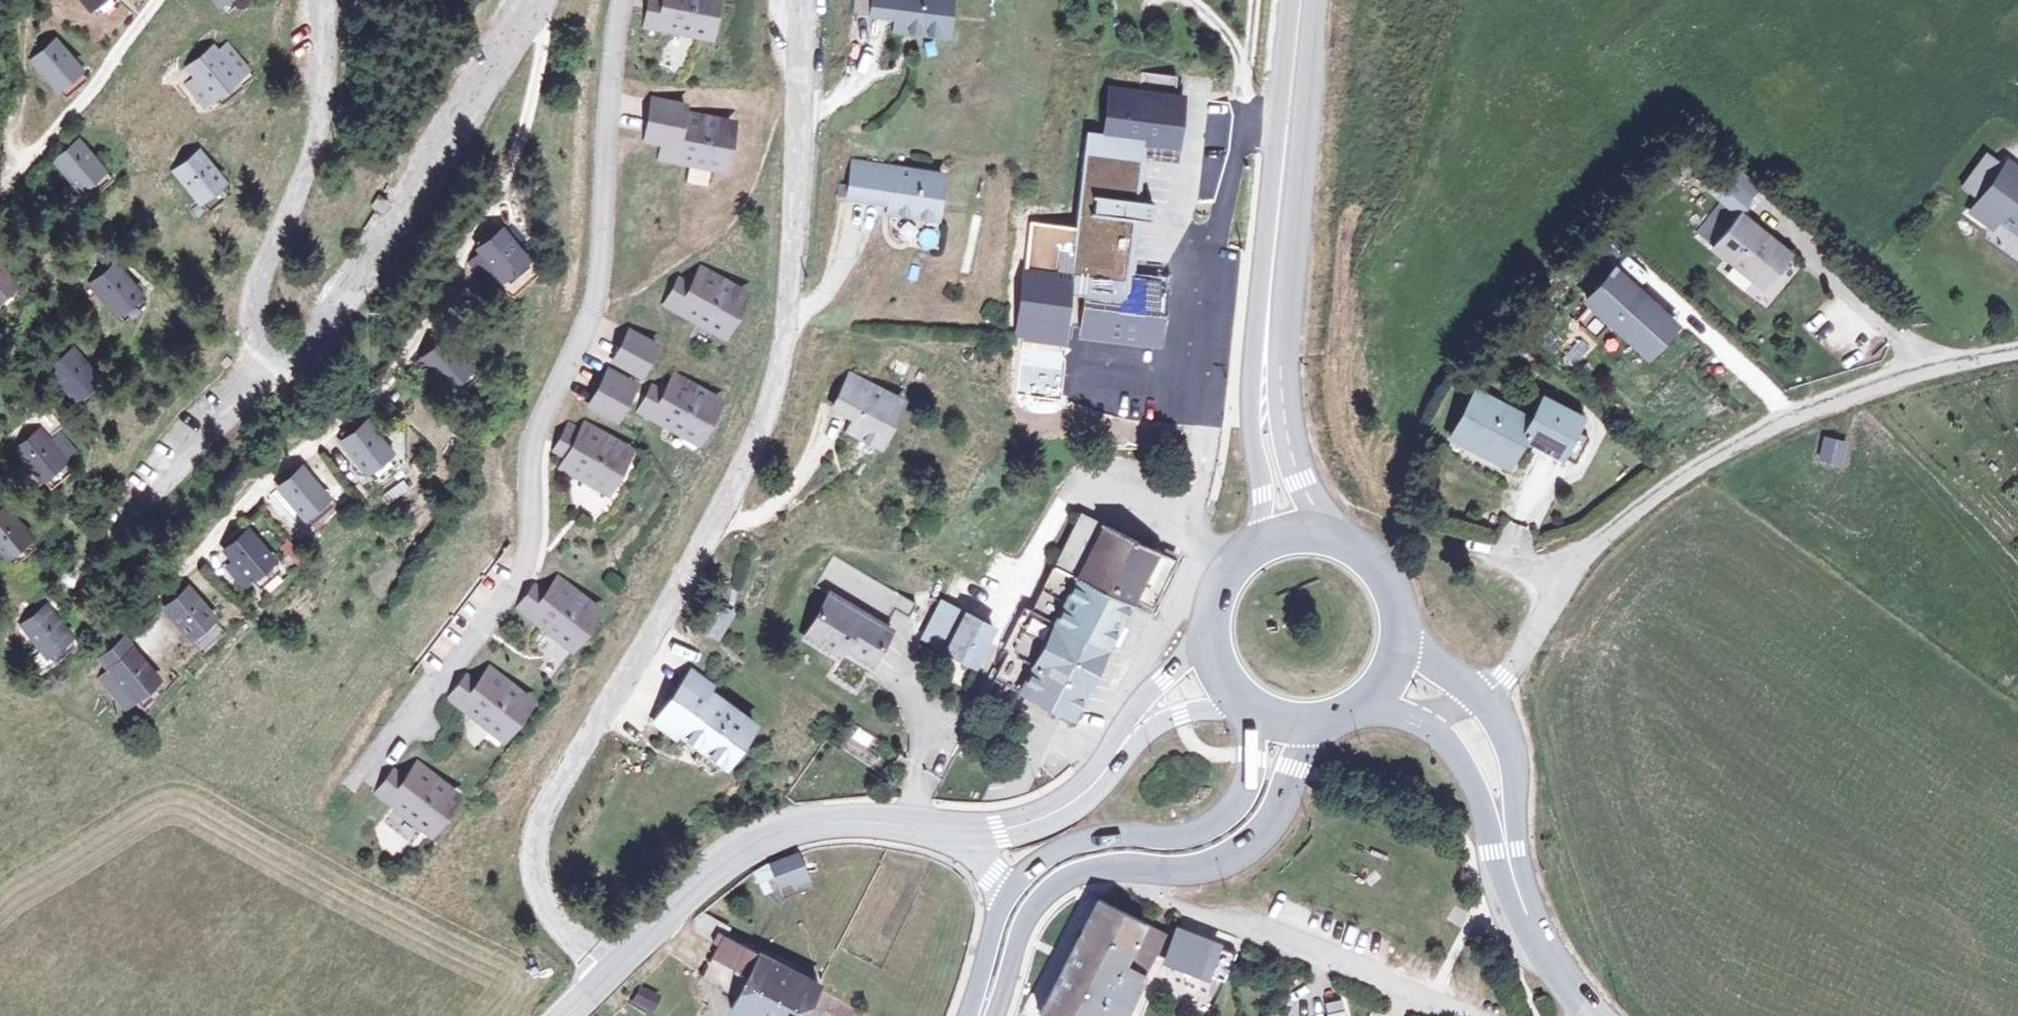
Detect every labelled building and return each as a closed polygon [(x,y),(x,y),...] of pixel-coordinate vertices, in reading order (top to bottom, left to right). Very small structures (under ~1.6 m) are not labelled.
[(101,14),(117,0),(90,0),(101,14)] [(719,27),(724,0),(675,0),(674,4),(661,2),(657,18),(655,29),(716,41),(719,27)] [(900,19),(899,32),(950,36),(953,0),(879,0),(877,17),(900,19)] [(43,29),(26,42),(49,70),(65,57),(43,29)] [(217,52),(198,67),(229,104),(260,79),(234,47),(221,57),(217,52)] [(1184,149),(1190,96),(1110,86),(1106,131),(1090,131),(1072,294),(1087,297),(1080,338),(1159,346),(1166,286),(1129,283),(1146,146),(1184,149)] [(693,108),(661,102),(654,142),(671,146),(668,161),(729,173),(738,126),(692,117),(693,108)] [(78,140),(61,155),(89,187),(105,173),(78,140)] [(1995,152),(1986,164),(2010,182),(2016,174),(2017,172),(2017,169),(1995,152)] [(201,157),(186,169),(211,200),(226,187),(201,157)] [(945,177),(857,163),(852,198),(889,204),(888,211),(938,219),(945,177)] [(1986,164),(1961,197),(1981,212),(1986,205),(2017,229),(2017,175),(2016,174),(2010,182),(1986,164)] [(396,205),(387,196),(384,191),(371,202),(384,217),(396,205)] [(1770,288),(1795,257),(1743,217),(1719,250),(1770,288)] [(500,236),(484,251),(505,277),(522,261),(500,236)] [(5,307),(24,291),(0,260),(0,300),(5,307)] [(119,267),(103,283),(132,314),(148,299),(119,267)] [(697,289),(685,282),(671,308),(726,338),(749,296),(706,272),(697,289)] [(1680,325),(1617,272),(1592,303),(1654,355),(1680,325)] [(660,348),(634,333),(617,362),(644,377),(660,348)] [(448,345),(428,361),(453,391),(473,374),(448,345)] [(76,351),(60,365),(87,395),(103,381),(76,351)] [(1050,392),(1073,400),(1079,380),(1056,373),(1050,392)] [(635,392),(609,377),(608,378),(635,393),(635,392)] [(635,393),(608,378),(592,406),(618,421),(635,393)] [(720,403),(678,378),(668,396),(656,389),(649,401),(704,432),(720,403)] [(837,412),(855,421),(850,432),(881,448),(903,404),(852,379),(837,412)] [(1475,391),(1453,441),(1511,467),(1527,440),(1580,460),(1591,437),(1575,431),(1582,414),(1544,396),(1534,416),(1475,391)] [(704,432),(649,401),(642,414),(696,445),(704,432)] [(47,426),(26,443),(51,474),(73,457),(47,426)] [(583,433),(571,426),(556,451),(568,457),(562,468),(604,492),(629,450),(587,426),(583,433)] [(364,428),(348,443),(370,469),(386,455),(364,428)] [(303,472),(283,490),(309,519),(328,502),(303,472)] [(0,517),(0,536),(16,554),(34,539),(8,510),(0,517)] [(1062,582),(1130,619),(1137,613),(1151,622),(1177,578),(1087,528),(1056,578),(1062,582)] [(247,538),(231,552),(240,563),(229,573),(243,589),(270,565),(247,538)] [(924,611),(844,559),(826,590),(838,599),(811,640),(871,678),(897,636),(892,633),(903,616),(916,624),(924,611)] [(1062,626),(1111,655),(1130,619),(1062,582),(1042,615),(1062,626)] [(604,613),(566,583),(553,599),(542,590),(525,612),(574,652),(604,613)] [(194,587),(171,608),(196,636),(218,615),(194,587)] [(48,609),(30,624),(55,653),(73,637),(48,609)] [(930,634),(979,663),(991,640),(944,611),(930,634)] [(1047,650),(1097,679),(1111,655),(1062,626),(1047,650)] [(123,639),(106,655),(116,666),(133,650),(123,639)] [(116,666),(103,679),(130,708),(161,679),(133,650),(116,666)] [(999,688),(1069,729),(1097,679),(1047,650),(1035,669),(1015,658),(999,688)] [(457,694),(454,699),(503,738),(512,727),(533,700),(495,670),(482,685),(471,677),(457,694)] [(727,769),(756,728),(690,682),(661,723),(727,769)] [(460,798),(422,767),(409,783),(399,774),(381,796),(430,836),(460,798)] [(797,856),(771,871),(784,891),(809,876),(797,856)] [(765,894),(777,887),(766,864),(753,871),(765,894)] [(1100,901),(1051,988),(1094,1008),(1112,1015),(1124,1015),(1156,955),(1165,959),(1223,982),(1235,952),(1175,929),(1171,939),(1100,901)] [(819,986),(724,938),(727,931),(705,919),(697,934),(718,945),(703,974),(739,993),(730,1009),(743,1015),(803,1015),(819,986)] [(1051,988),(1032,1015),(1035,1015),(1112,1015),(1094,1008),(1051,988)] [(651,1000),(638,993),(632,1004),(646,1011),(651,1000)]
